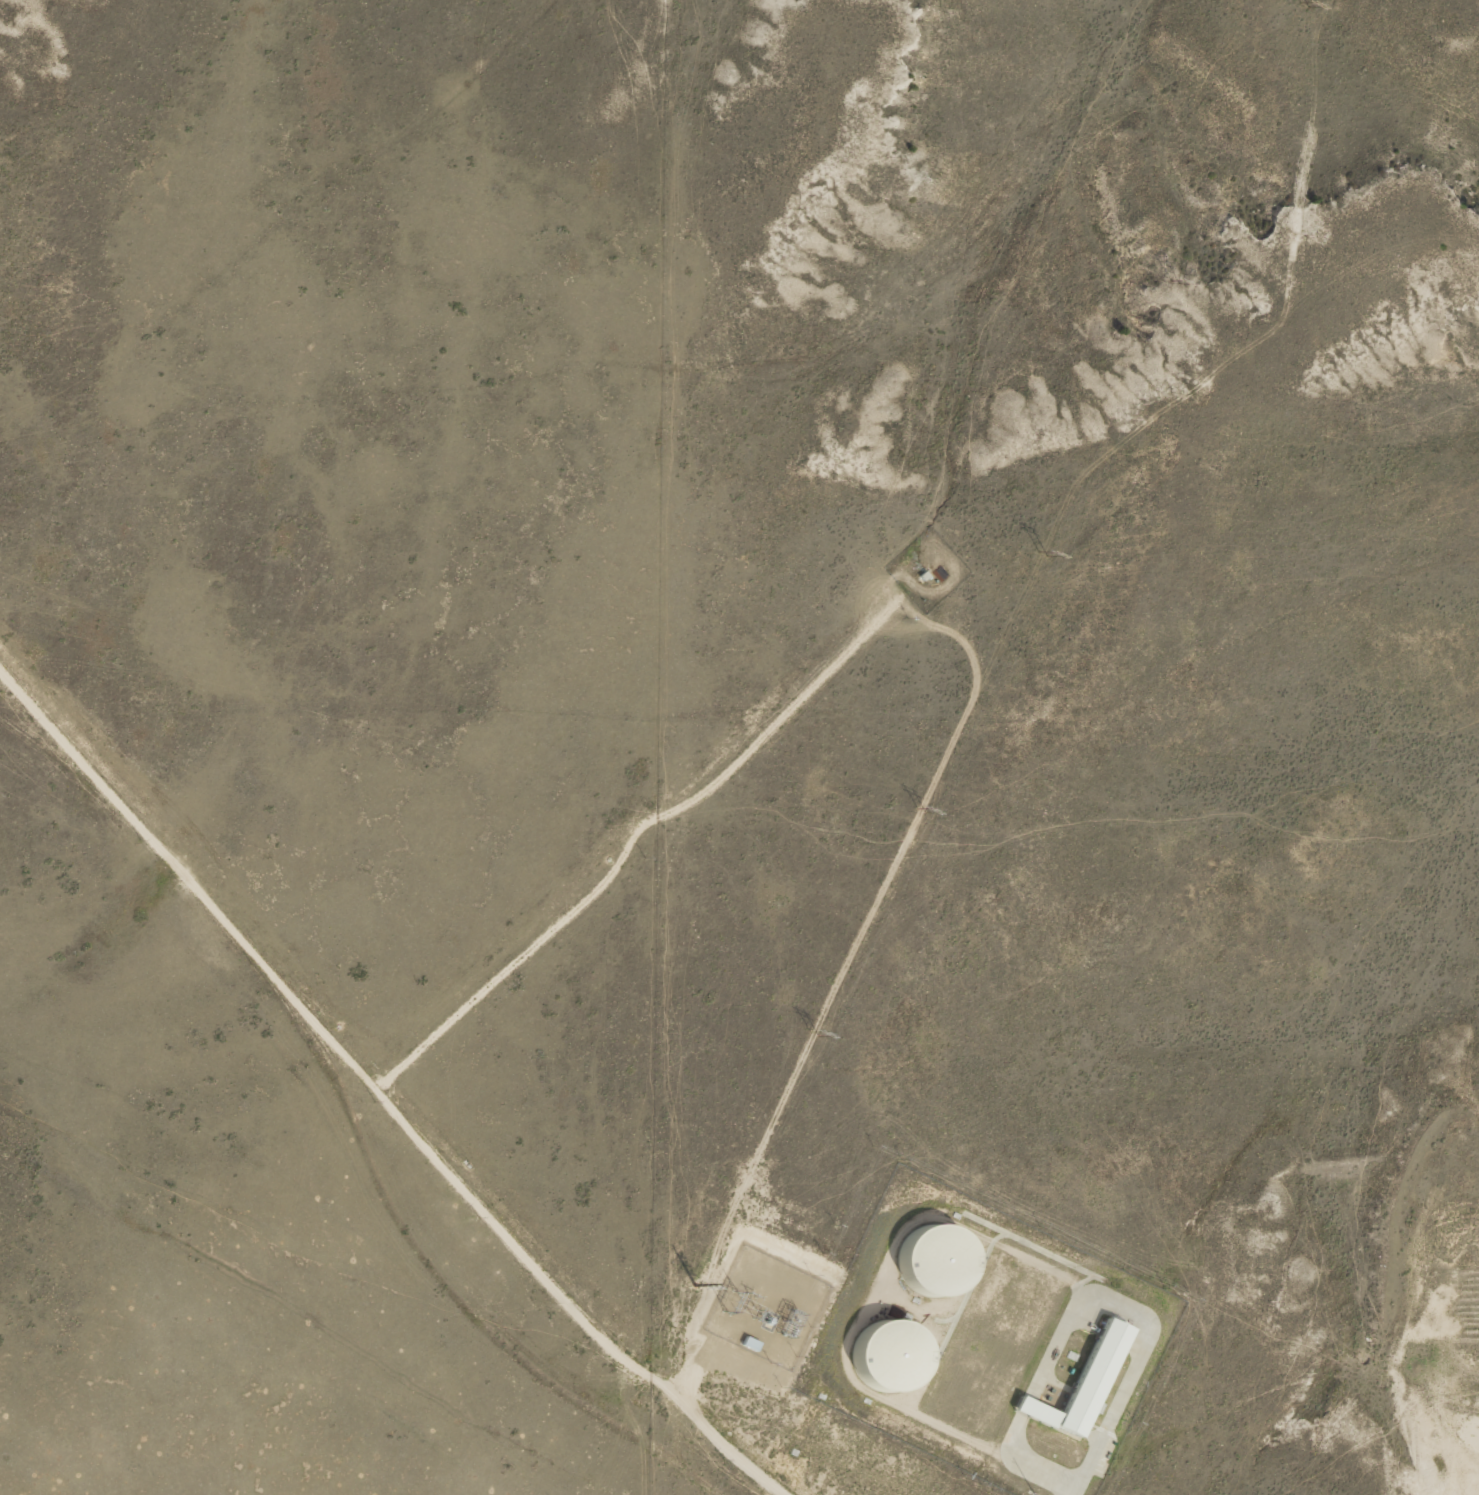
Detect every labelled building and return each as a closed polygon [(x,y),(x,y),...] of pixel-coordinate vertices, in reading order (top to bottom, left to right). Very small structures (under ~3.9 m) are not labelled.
[(1058,1413),(1016,1396),(1010,1410),(1078,1438),(1123,1327),(1097,1317),(1058,1413)]
